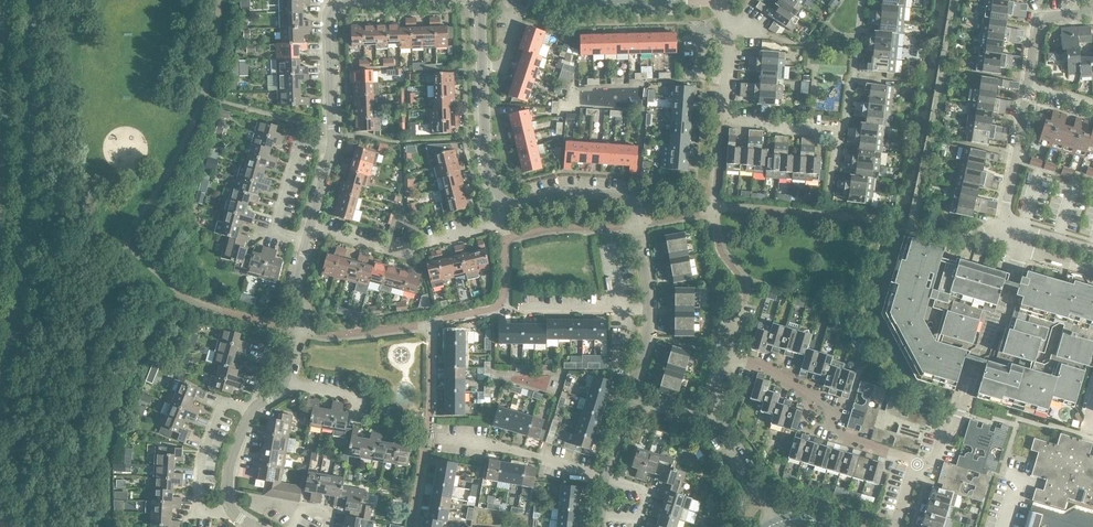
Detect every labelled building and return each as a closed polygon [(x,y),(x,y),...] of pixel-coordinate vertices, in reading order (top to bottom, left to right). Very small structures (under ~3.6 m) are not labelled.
[(280,13),(302,12),(302,4),(310,4),(310,0),(280,0),(280,13)] [(776,5),(779,7),(795,17),(802,6),(793,0),(779,0),(776,5)] [(984,6),(1019,10),(1027,11),(1028,4),(1008,1),(1009,0),(985,0),(984,6)] [(791,31),(798,19),(795,17),(779,7),(776,12),(759,1),(755,7),(774,20),(791,31)] [(882,5),(881,12),(869,10),(868,17),(903,21),(905,8),(882,5)] [(983,18),(983,19),(1005,21),(1006,21),(1006,15),(1018,17),(1018,16),(1022,17),(1023,11),(1019,10),(984,6),(983,18)] [(311,20),(303,21),(302,12),(280,13),(281,29),(311,28),(311,20)] [(898,34),(902,34),(903,21),(868,17),(868,24),(880,25),(879,31),(879,32),(898,33),(898,34)] [(983,19),(981,32),(987,33),(1023,38),(1024,30),(1005,28),(1005,23),(1005,21),(983,19)] [(775,26),(778,22),(774,20),(768,29),(775,33),(778,28),(775,26)] [(375,25),(376,45),(376,49),(388,49),(388,44),(387,24),(375,25)] [(399,29),(399,24),(387,24),(388,44),(399,44),(399,29)] [(363,25),(351,26),(352,45),(364,45),(363,25)] [(375,25),(363,25),(364,45),(376,45),(375,25)] [(545,32),(527,26),(523,38),(542,44),(545,32)] [(435,47),(448,47),(447,27),(435,28),(435,47)] [(1081,37),(1084,37),(1083,27),(1061,29),(1062,50),(1066,50),(1079,49),(1078,43),(1078,37),(1081,37)] [(303,35),(311,35),(311,28),(281,29),(281,44),(304,43),(303,43),(303,35)] [(399,44),(399,49),(412,48),(411,28),(399,29),(399,44)] [(423,28),(411,28),(412,48),(423,48),(423,28)] [(435,47),(435,28),(423,28),(423,48),(435,47)] [(879,31),(875,31),(875,38),(863,36),(862,43),(897,47),(898,34),(898,33),(879,32),(879,31)] [(664,53),(676,53),(676,33),(663,34),(664,53)] [(986,45),(1002,48),(1003,41),(1025,44),(1026,38),(1023,38),(987,33),(986,45)] [(628,34),(616,35),(616,54),(628,54),(628,34)] [(640,54),(640,34),(628,34),(628,54),(640,54)] [(652,54),(652,34),(640,34),(640,54),(652,54)] [(664,53),(663,34),(652,34),(652,54),(664,53)] [(580,36),(580,55),(592,55),(592,35),(580,36)] [(604,55),(604,35),(592,35),(592,55),(604,55)] [(616,35),(604,35),(604,55),(616,54),(616,35)] [(523,38),(519,49),(523,51),(523,50),(538,55),(542,44),(523,38)] [(281,44),(276,44),(277,60),(299,59),(299,51),(307,50),(306,43),(303,43),(304,43),(281,44)] [(862,43),(861,50),(873,51),(873,58),(896,60),(897,47),(862,43)] [(1001,54),(1002,48),(986,45),(979,44),(977,57),(1022,64),(1023,57),(1001,54)] [(1066,50),(1068,73),(1080,72),(1079,59),(1079,58),(1079,49),(1066,50)] [(538,68),(542,56),(538,55),(523,50),(523,51),(520,62),(538,68)] [(561,50),(559,56),(565,58),(564,60),(570,62),(573,54),(567,52),(561,50)] [(762,58),(750,57),(749,64),(784,66),(785,52),(762,51),(762,58)] [(1055,60),(1055,52),(1047,53),(1048,61),(1055,60)] [(1022,64),(977,57),(975,71),(998,74),(999,67),(1021,71),(1022,64)] [(859,70),(886,73),(894,73),(896,60),(873,58),(872,64),(860,63),(859,70)] [(1090,58),(1079,59),(1080,77),(1091,77),(1090,58)] [(307,67),(299,67),(299,59),(277,60),(277,75),(308,74),(307,67)] [(535,79),(538,68),(520,62),(516,73),(535,79)] [(558,62),(556,67),(562,69),(573,73),(575,67),(569,65),(564,64),(558,62)] [(749,70),(761,71),(760,78),(783,79),(784,66),(749,64),(749,70)] [(372,71),(352,71),(353,84),(373,83),(372,71)] [(453,72),(433,73),(434,86),(454,85),(453,72)] [(512,84),(531,91),(535,79),(516,73),(512,84)] [(300,81),(308,81),(308,74),(277,75),(278,91),(300,90),(300,81)] [(981,76),(979,89),(979,90),(995,92),(996,86),(1018,90),(1019,82),(981,76)] [(760,84),(740,83),(740,89),(782,92),(783,79),(760,78),(760,84)] [(567,90),(568,87),(569,87),(569,85),(558,81),(556,86),(567,90)] [(858,82),(857,90),(868,91),(869,91),(869,97),(892,100),(894,82),(886,81),(885,86),(879,85),(858,82)] [(353,96),(373,95),(379,95),(378,83),(373,83),(353,84),(353,96)] [(508,96),(527,102),(531,91),(512,84),(508,96)] [(434,86),(434,98),(454,97),(454,85),(434,86)] [(693,99),(694,87),(674,85),(673,98),(693,99)] [(979,89),(973,88),(970,102),(1005,108),(1012,109),(1013,102),(994,99),(995,92),(979,90),(979,89)] [(758,104),(781,106),(782,92),(740,89),(739,96),(759,98),(758,104)] [(309,98),(301,98),(300,90),(278,91),(279,106),(309,105),(309,98)] [(353,96),(354,108),(374,107),(373,95),(353,96)] [(450,109),(455,109),(454,97),(434,98),(435,109),(450,109)] [(890,113),(892,100),(869,97),(868,104),(856,102),(855,109),(890,113)] [(692,111),(693,99),(673,98),(672,110),(692,111)] [(1004,114),(1005,108),(970,102),(968,115),(991,118),(992,112),(1004,114)] [(354,108),(354,119),(374,119),(374,107),(354,108)] [(435,109),(430,109),(430,121),(450,121),(450,109),(435,109)] [(890,113),(855,109),(854,116),(866,117),(865,123),(884,126),(888,127),(890,113)] [(229,113),(229,112),(221,110),(221,111),(220,116),(228,118),(229,113)] [(528,110),(509,115),(512,127),(531,122),(528,110)] [(692,111),(672,110),(671,121),(691,123),(692,111)] [(1041,134),(1038,144),(1050,147),(1057,122),(1056,121),(1058,112),(1053,111),(1050,122),(1045,121),(1045,123),(1044,126),(1042,131),(1041,134)] [(1057,122),(1050,147),(1061,151),(1068,127),(1063,126),(1067,115),(1061,113),(1058,122),(1057,122)] [(1037,121),(1044,123),(1045,121),(1047,116),(1040,114),(1037,121)] [(991,118),(968,115),(966,128),(1008,135),(1009,128),(990,125),(991,118)] [(1072,129),(1068,127),(1061,151),(1073,154),(1077,138),(1080,128),(1079,128),(1081,119),(1076,117),(1072,129)] [(354,119),(355,132),(380,131),(380,119),(374,119),(354,119)] [(1080,128),(1077,138),(1073,154),(1084,157),(1086,151),(1090,134),(1086,133),(1089,121),(1084,120),(1081,129),(1080,128)] [(277,126),(258,121),(255,133),(282,140),(284,135),(275,133),(277,126)] [(431,134),(451,133),(450,121),(430,121),(431,134)] [(691,123),(671,121),(670,133),(690,135),(691,123)] [(1035,129),(1042,131),(1044,123),(1037,121),(1035,129)] [(531,122),(512,127),(514,138),(534,134),(531,122)] [(883,139),(884,126),(865,123),(861,123),(861,129),(849,128),(848,135),(883,139)] [(222,135),(224,128),(217,126),(215,133),(222,135)] [(729,128),(726,171),(739,172),(740,154),(741,149),(735,148),(736,129),(729,128)] [(1007,141),(1008,135),(966,128),(964,141),(987,145),(988,138),(1007,141)] [(740,154),(739,172),(752,173),(754,147),(756,130),(749,130),(747,149),(741,149),(740,154)] [(761,150),(762,131),(756,130),(754,147),(753,173),(765,174),(766,174),(767,155),(768,151),(761,150)] [(270,149),(272,143),(281,146),(282,140),(255,133),(252,144),(270,149)] [(690,135),(670,133),(669,145),(689,147),(690,135)] [(514,138),(517,150),(536,145),(534,134),(514,138)] [(883,139),(848,135),(847,142),(859,143),(858,149),(881,152),(883,139)] [(773,155),(767,155),(766,174),(765,174),(765,178),(779,179),(782,136),(775,136),(773,155)] [(779,179),(792,180),(793,157),(787,156),(789,137),(782,136),(779,179)] [(793,157),(792,180),(805,181),(808,138),(801,138),(800,157),(793,157)] [(815,139),(808,138),(805,181),(819,182),(820,159),(814,158),(815,139)] [(221,148),(222,142),(213,140),(212,145),(221,148)] [(566,142),(564,169),(570,170),(571,162),(576,162),(578,143),(566,142)] [(590,143),(578,143),(576,162),(588,163),(590,143)] [(602,144),(590,143),(588,163),(600,164),(602,144)] [(276,163),(277,158),(269,155),(270,149),(252,144),(249,156),(276,163)] [(458,161),(455,149),(452,150),(451,144),(425,145),(425,146),(426,146),(429,156),(435,155),(438,166),(458,161)] [(612,165),(613,145),(602,144),(600,164),(612,165)] [(517,150),(520,161),(539,157),(536,145),(517,150)] [(624,166),(625,146),(613,145),(612,165),(624,166)] [(663,145),(662,157),(688,159),(689,147),(669,145),(663,145)] [(636,174),(638,147),(625,146),(624,166),(630,166),(629,174),(636,174)] [(1005,156),(963,147),(960,160),(983,165),(984,159),(1003,163),(1005,156)] [(379,154),(356,148),(353,159),(372,165),(375,166),(379,154)] [(845,154),(844,161),(879,165),(881,152),(858,149),(857,156),(845,154)] [(210,151),(209,157),(217,159),(218,153),(210,151)] [(264,172),(266,166),(274,169),(276,163),(249,156),(246,167),(264,172)] [(520,161),(523,173),(542,169),(539,157),(520,161)] [(688,159),(662,157),(661,169),(687,171),(688,159)] [(208,158),(205,168),(213,170),(216,160),(208,158)] [(349,165),(347,170),(350,171),(369,176),(372,165),(353,159),(351,166),(349,165)] [(981,171),(983,165),(960,160),(957,173),(992,180),(993,174),(981,171)] [(434,167),(437,179),(441,178),(460,173),(458,161),(438,166),(434,167)] [(879,165),(844,161),(844,168),(856,169),(855,175),(874,178),(878,179),(879,165)] [(264,172),(246,167),(241,166),(238,177),(270,186),(271,181),(262,178),(264,172)] [(361,187),(366,188),(369,176),(350,171),(347,182),(361,186),(361,187)] [(208,180),(210,173),(204,172),(202,178),(208,180)] [(439,190),(444,189),(463,185),(460,173),(441,178),(437,179),(439,190)] [(999,182),(992,180),(957,173),(954,186),(961,188),(977,191),(978,185),(997,189),(999,182)] [(872,191),(874,178),(855,175),(851,175),(850,181),(838,180),(837,187),(872,191)] [(238,177),(235,189),(258,195),(259,189),(268,192),(270,186),(238,177)] [(347,182),(342,181),(339,192),(358,198),(361,187),(361,186),(347,182)] [(463,185),(444,189),(439,190),(442,202),(466,196),(463,185)] [(961,188),(954,186),(952,199),(996,209),(997,202),(976,197),(977,191),(961,188)] [(870,205),(872,191),(837,187),(836,194),(848,195),(847,202),(870,205)] [(235,189),(232,188),(229,200),(247,205),(249,199),(258,201),(259,195),(258,195),(235,189)] [(203,204),(206,193),(199,191),(199,192),(197,197),(196,202),(203,204)] [(339,192),(336,204),(355,209),(358,198),(339,192)] [(469,208),(466,196),(442,202),(441,202),(444,214),(469,208)] [(221,210),(253,219),(254,213),(246,211),(247,205),(229,200),(224,198),(221,210)] [(996,209),(952,199),(949,212),(971,217),(973,211),(995,215),(996,209)] [(336,204),(332,216),(351,221),(355,209),(336,204)] [(253,219),(221,210),(218,221),(241,228),(243,222),(252,224),(253,219)] [(218,221),(215,233),(227,237),(228,236),(245,241),(247,242),(248,236),(239,234),(241,228),(218,221)] [(688,256),(684,232),(665,235),(669,260),(688,256)] [(252,255),(246,253),(247,248),(243,247),(245,241),(228,236),(227,237),(221,258),(236,262),(233,272),(247,275),(247,274),(252,255)] [(934,247),(905,238),(882,314),(915,377),(952,388),(961,359),(957,357),(945,354),(946,351),(938,349),(937,351),(926,348),(912,321),(924,282),(926,283),(929,275),(926,274),(934,247)] [(270,249),(263,247),(261,255),(253,252),(252,255),(247,274),(262,278),(270,249)] [(262,278),(277,282),(283,261),(275,259),(277,251),(270,249),(262,278)] [(489,269),(485,249),(473,252),(477,272),(489,269)] [(461,255),(466,274),(467,279),(479,277),(477,272),(473,252),(461,255)] [(320,268),(319,273),(322,273),(334,277),(339,258),(340,255),(335,254),(334,256),(327,254),(323,269),(320,268)] [(466,274),(461,255),(450,258),(454,277),(466,274)] [(688,256),(669,260),(674,283),(693,280),(690,264),(688,256)] [(339,258),(334,277),(345,280),(350,261),(339,258)] [(450,258),(438,261),(443,280),(454,277),(450,258)] [(345,280),(357,283),(362,264),(350,261),(345,280)] [(426,264),(432,288),(444,285),(443,280),(438,261),(426,264)] [(386,265),(374,262),(373,267),(369,281),(370,282),(381,285),(386,265)] [(937,291),(932,289),(929,298),(935,299),(932,307),(944,310),(937,333),(972,344),(979,320),(952,312),(955,301),(994,313),(1003,283),(1004,280),(946,262),(937,291)] [(357,283),(368,286),(370,282),(369,281),(373,267),(362,264),(357,283)] [(386,265),(381,285),(380,289),(391,293),(392,288),(398,269),(386,265)] [(404,291),(409,272),(398,269),(392,288),(404,291)] [(1028,335),(1009,329),(1002,353),(1028,360),(1031,349),(1044,353),(1064,289),(1030,279),(1031,273),(1024,271),(1020,284),(1018,288),(1016,295),(1027,298),(1023,309),(1035,313),(1028,335)] [(416,294),(421,275),(409,272),(404,291),(416,294)] [(694,288),(675,288),(675,313),(694,312),(694,288)] [(1040,416),(1046,397),(1074,406),(1086,366),(1092,368),(1092,365),(1092,294),(1076,289),(1059,345),(1062,346),(1059,356),(1052,354),(1050,359),(1046,358),(1043,360),(1042,364),(1036,362),(1032,377),(1006,369),(1007,366),(999,364),(998,367),(986,363),(976,397),(1040,416)] [(777,293),(769,291),(767,298),(775,300),(777,293)] [(834,316),(843,319),(846,312),(837,308),(834,316)] [(674,336),(694,336),(694,312),(675,313),(674,336)] [(498,316),(498,324),(498,344),(510,344),(511,324),(505,324),(505,316),(498,316)] [(546,320),(546,324),(546,339),(547,339),(558,339),(558,320),(546,320)] [(570,339),(570,320),(558,320),(558,339),(570,339)] [(582,320),(570,320),(570,339),(582,340),(582,320)] [(594,340),(594,320),(582,320),(582,340),(594,340)] [(606,320),(594,320),(594,340),(606,340),(606,320)] [(194,321),(192,327),(199,329),(201,323),(194,321)] [(757,328),(756,328),(748,355),(755,357),(757,352),(763,354),(765,345),(769,332),(771,325),(759,321),(757,328)] [(785,327),(779,349),(784,350),(783,355),(790,357),(798,331),(800,325),(787,321),(785,327)] [(769,332),(765,345),(771,347),(770,351),(777,353),(779,349),(785,327),(771,323),(771,325),(769,332)] [(523,324),(511,324),(510,344),(522,344),(523,324)] [(534,344),(534,324),(523,324),(522,344),(534,344)] [(546,324),(534,324),(534,344),(546,344),(547,339),(546,339),(546,324)] [(851,338),(854,329),(854,328),(851,324),(845,329),(849,331),(848,337),(851,338)] [(247,343),(239,340),(240,334),(222,329),(219,340),(246,348),(247,343)] [(857,344),(861,342),(862,341),(855,330),(854,330),(851,342),(857,344)] [(471,332),(465,332),(465,331),(446,331),(445,343),(465,344),(465,343),(471,343),(471,332)] [(798,354),(803,356),(804,356),(806,348),(807,348),(810,337),(811,334),(798,331),(790,357),(797,359),(798,354)] [(244,353),(246,348),(219,340),(216,352),(234,357),(236,351),(244,353)] [(465,344),(445,343),(445,355),(465,355),(465,344)] [(691,351),(672,346),(665,369),(684,375),(691,351)] [(819,352),(807,348),(806,348),(804,356),(803,356),(798,375),(805,377),(807,372),(812,374),(819,352)] [(220,366),(220,365),(238,370),(238,371),(239,371),(241,366),(232,363),(234,357),(216,352),(212,364),(220,366)] [(820,376),(825,378),(829,365),(832,356),(819,352),(812,374),(811,379),(818,381),(820,376)] [(465,367),(465,355),(445,355),(445,367),(465,367)] [(156,373),(159,366),(153,364),(150,370),(156,373)] [(238,370),(220,365),(220,366),(216,377),(243,384),(245,379),(236,377),(238,371),(238,370)] [(825,378),(822,387),(829,388),(827,393),(835,395),(836,391),(842,368),(829,365),(825,378)] [(465,367),(445,367),(445,379),(465,379),(465,367)] [(855,372),(842,368),(836,391),(841,392),(840,397),(847,399),(855,372)] [(684,375),(665,369),(658,392),(677,398),(684,375)] [(757,372),(749,399),(762,402),(762,403),(766,391),(769,381),(763,380),(764,374),(757,372)] [(180,375),(177,381),(184,383),(186,378),(184,377),(180,375)] [(242,390),(243,384),(216,377),(211,375),(208,387),(231,394),(233,387),(242,390)] [(612,382),(594,376),(590,387),(609,393),(612,382)] [(445,379),(445,391),(465,391),(465,379),(445,379)] [(204,398),(206,392),(184,383),(177,381),(175,380),(170,391),(176,393),(193,400),(196,395),(204,398)] [(860,426),(873,385),(860,381),(857,392),(862,393),(861,396),(863,399),(866,400),(865,403),(862,405),(853,403),(846,427),(854,430),(856,425),(860,426)] [(886,389),(873,385),(860,426),(859,431),(867,434),(869,428),(873,430),(874,427),(879,414),(880,409),(886,389)] [(590,387),(586,399),(605,405),(609,393),(590,387)] [(762,403),(762,402),(759,412),(772,415),(776,403),(780,389),(773,387),(771,392),(766,391),(762,403)] [(465,391),(445,391),(445,403),(465,403),(465,391)] [(141,392),(138,399),(144,401),(147,395),(141,392)] [(193,400),(176,393),(171,404),(197,415),(199,410),(191,406),(193,400)] [(309,426),(321,428),(325,409),(318,408),(320,399),(314,398),(314,400),(307,399),(305,413),(311,414),(309,426)] [(605,405),(586,399),(583,410),(601,416),(605,405)] [(772,415),(769,424),(782,428),(789,407),(790,402),(783,400),(781,405),(776,403),(772,415)] [(333,402),(331,411),(325,409),(321,428),(333,430),(338,403),(333,402)] [(333,430),(333,435),(344,438),(346,428),(348,414),(342,413),(343,404),(338,403),(333,430)] [(465,415),(465,403),(445,403),(445,408),(437,408),(437,415),(465,415)] [(880,409),(879,414),(919,427),(925,428),(926,423),(931,424),(934,416),(909,409),(907,417),(901,415),(899,411),(896,411),(898,406),(887,403),(884,411),(880,409)] [(141,415),(144,407),(136,404),(133,412),(141,415)] [(197,415),(171,404),(167,415),(184,423),(187,417),(195,420),(197,415)] [(794,409),(789,407),(782,428),(796,432),(803,406),(796,404),(794,409)] [(498,407),(494,419),(492,425),(504,429),(510,410),(498,407)] [(521,413),(510,410),(504,429),(515,432),(521,413)] [(598,427),(601,416),(583,410),(579,421),(598,427)] [(1082,420),(1078,411),(1075,413),(1074,415),(1077,421),(1082,422),(1082,420)] [(268,427),(260,425),(258,432),(288,438),(292,416),(278,413),(276,420),(269,418),(268,427)] [(419,422),(420,414),(413,413),(412,421),(419,422)] [(515,432),(527,436),(532,417),(521,413),(515,432)] [(874,427),(915,440),(921,441),(923,433),(918,431),(919,427),(879,414),(874,427)] [(167,415),(160,433),(184,443),(186,437),(188,437),(190,432),(182,428),(184,423),(167,415)] [(539,439),(544,420),(532,417),(527,436),(539,439)] [(959,455),(956,465),(969,469),(981,428),(976,427),(978,422),(969,419),(962,444),(970,446),(972,450),(971,453),(968,452),(965,454),(964,456),(959,455)] [(598,427),(579,421),(575,433),(594,439),(598,427)] [(982,423),(981,428),(969,469),(981,473),(993,432),(989,431),(990,426),(982,423)] [(993,432),(981,473),(986,474),(988,470),(996,472),(999,462),(994,460),(995,458),(993,454),(990,453),(991,450),(994,448),(1003,451),(1010,426),(1002,424),(1000,429),(995,427),(993,432)] [(874,427),(873,430),(870,440),(881,443),(883,438),(885,439),(889,437),(889,434),(893,435),(895,438),(892,447),(917,454),(919,446),(914,444),(915,440),(874,427)] [(346,428),(344,438),(344,440),(350,441),(348,455),(360,457),(363,439),(357,437),(359,429),(353,428),(353,429),(346,428)] [(370,440),(363,439),(360,457),(372,459),(377,432),(371,431),(370,440)] [(286,453),(288,438),(258,432),(257,439),(265,441),(264,449),(286,453)] [(381,442),(382,433),(377,432),(372,459),(384,461),(387,443),(381,442)] [(572,444),(565,442),(563,448),(580,453),(582,447),(590,450),(594,439),(575,433),(572,444)] [(1056,444),(1034,437),(1030,449),(1037,451),(1031,474),(1046,479),(1043,490),(1035,488),(1032,500),(1055,507),(1075,438),(1060,433),(1056,444)] [(794,437),(787,458),(801,462),(807,441),(809,436),(801,434),(800,439),(794,437)] [(384,461),(395,463),(400,436),(395,435),(393,444),(387,443),(384,461)] [(404,446),(406,437),(400,436),(395,463),(407,465),(411,447),(404,446)] [(813,442),(807,441),(801,462),(814,466),(820,445),(821,440),(814,437),(813,442)] [(1075,438),(1055,507),(1063,509),(1067,498),(1082,503),(1081,506),(1085,508),(1087,504),(1092,506),(1092,480),(1089,479),(1092,464),(1092,456),(1089,454),(1092,443),(1082,440),(1075,438)] [(820,445),(814,466),(827,470),(833,448),(834,443),(827,441),(825,446),(820,445)] [(833,448),(827,470),(839,474),(846,452),(847,447),(840,445),(839,450),(833,448)] [(156,447),(155,466),(174,467),(174,460),(183,461),(184,455),(182,455),(182,448),(156,447)] [(635,477),(640,478),(649,452),(637,448),(632,466),(638,468),(635,477)] [(254,456),(253,463),(283,468),(286,453),(264,449),(262,457),(254,456)] [(851,454),(846,452),(839,474),(852,477),(858,456),(860,451),(853,449),(851,454)] [(648,471),(654,473),(660,455),(649,452),(640,478),(646,480),(648,471)] [(864,458),(858,456),(852,477),(865,481),(871,460),(873,455),(865,453),(864,458)] [(660,455),(654,473),(654,474),(661,476),(659,481),(663,482),(680,488),(685,472),(671,468),(674,459),(660,454),(660,455)] [(877,461),(871,460),(865,481),(877,485),(885,459),(878,456),(877,461)] [(457,463),(430,458),(429,465),(437,466),(436,472),(455,475),(457,463)] [(501,462),(489,460),(486,479),(498,481),(501,462)] [(513,464),(501,462),(498,481),(510,483),(513,464)] [(956,465),(944,462),(941,470),(946,471),(945,476),(986,488),(990,475),(986,474),(981,473),(969,469),(956,465)] [(283,468),(253,463),(252,470),(260,471),(258,480),(266,481),(272,482),(278,483),(280,483),(283,468)] [(114,471),(126,472),(126,466),(126,464),(114,464),(114,471)] [(306,465),(300,464),(296,467),(295,470),(305,472),(306,465)] [(521,485),(525,466),(513,464),(510,483),(521,485)] [(174,467),(155,466),(154,477),(182,479),(183,474),(174,473),(174,467)] [(537,468),(525,466),(521,485),(533,487),(537,468)] [(320,474),(308,472),(305,491),(312,492),(310,501),(315,502),(320,474)] [(436,472),(434,483),(453,487),(455,475),(436,472)] [(322,494),(329,495),(332,476),(320,474),(315,502),(321,503),(322,494)] [(943,484),(941,489),(953,492),(953,493),(957,494),(982,502),(986,488),(945,476),(940,474),(937,482),(943,484)] [(340,504),(343,486),(344,478),(332,476),(329,495),(335,496),(333,505),(339,506),(340,504)] [(182,485),(182,479),(154,477),(154,489),(173,490),(173,484),(182,485)] [(269,496),(272,482),(266,481),(263,495),(269,496)] [(275,497),(278,483),(272,482),(269,496),(275,497)] [(663,482),(661,488),(659,488),(658,493),(666,496),(664,502),(682,508),(686,496),(678,494),(680,488),(663,482)] [(284,484),(280,483),(278,483),(275,497),(281,498),(284,484)] [(453,487),(434,483),(432,495),(451,499),(453,487)] [(287,499),(290,485),(284,484),(281,498),(287,499)] [(287,499),(293,500),(296,486),(290,485),(287,499)] [(561,485),(560,497),(579,499),(580,493),(587,494),(588,487),(561,485)] [(299,501),(302,487),(296,486),(293,500),(299,501)] [(362,505),(365,490),(343,486),(340,504),(346,505),(345,509),(350,510),(349,516),(370,520),(372,506),(362,505)] [(930,492),(925,491),(923,498),(928,499),(949,505),(954,507),(957,494),(953,493),(953,492),(941,489),(932,486),(930,492)] [(839,494),(846,497),(848,490),(841,488),(839,494)] [(154,489),(153,501),(181,503),(181,497),(172,497),(173,490),(154,489)] [(449,510),(451,499),(432,495),(429,507),(449,510)] [(578,511),(579,499),(560,497),(558,509),(578,511)] [(921,503),(919,511),(924,512),(946,519),(949,505),(928,499),(927,505),(921,503)] [(145,513),(152,513),(171,514),(172,508),(181,508),(181,503),(153,501),(146,501),(145,513)] [(682,508),(664,502),(662,508),(654,505),(652,511),(679,519),(685,521),(688,510),(682,508)] [(1077,507),(1066,513),(1033,503),(1031,509),(1029,509),(1024,526),(1092,526),(1092,512),(1077,507)] [(720,511),(727,516),(732,509),(725,505),(720,511)] [(429,507),(427,518),(427,519),(442,521),(447,522),(449,510),(429,507)] [(558,509),(552,508),(550,519),(557,520),(577,522),(578,511),(558,509)] [(657,525),(664,526),(676,526),(679,519),(652,511),(650,516),(659,519),(657,525)] [(915,524),(921,525),(928,526),(943,526),(946,519),(924,512),(923,518),(918,516),(915,524)] [(152,525),(160,526),(178,526),(179,526),(180,526),(180,521),(171,521),(171,514),(152,513),(152,525)] [(370,520),(349,516),(347,516),(345,524),(337,523),(336,526),(367,526),(368,520),(369,520),(370,520)] [(421,526),(441,526),(442,521),(427,519),(427,518),(423,517),(421,526)]
